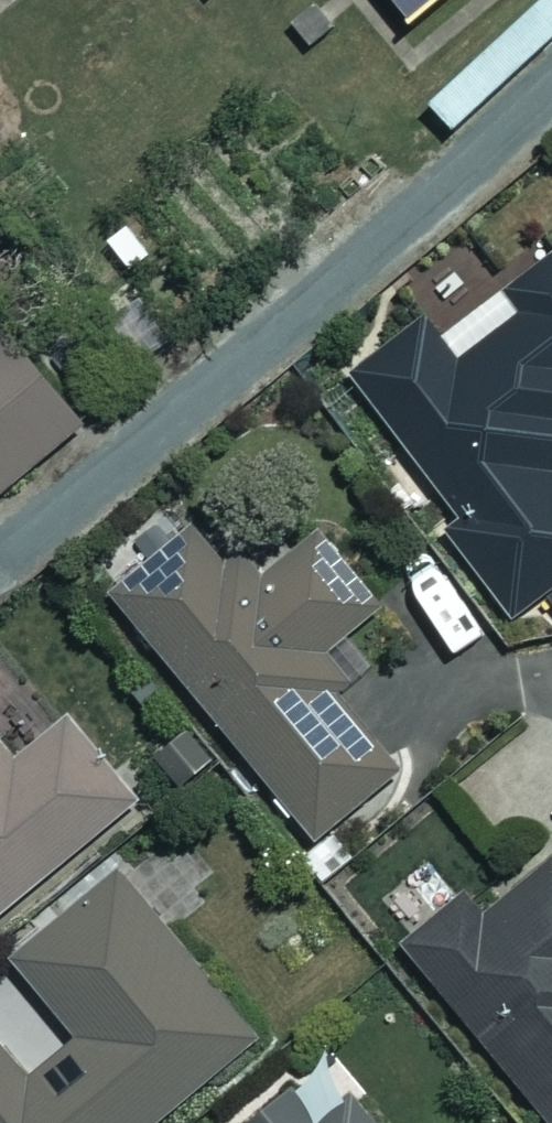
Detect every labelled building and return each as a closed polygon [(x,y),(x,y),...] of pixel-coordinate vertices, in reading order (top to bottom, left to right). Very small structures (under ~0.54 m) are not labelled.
[(318,40),(342,18),(338,15),(327,2),(325,0),(316,0),(297,17),(318,40)] [(417,17),(437,0),(403,0),(417,17)] [(425,108),(450,134),(551,40),(551,0),(543,0),(425,108)] [(512,282),(528,304),(465,352),(432,307),(356,368),(468,511),(453,522),(521,612),(551,588),(551,252),(512,282)] [(0,331),(0,495),(96,416),(17,316),(0,331)] [(378,599),(312,518),(241,577),(196,523),(113,591),(314,835),(397,767),(307,658),(378,599)] [(0,727),(0,908),(133,798),(66,717),(22,754),(0,727)] [(490,909),(474,889),(408,941),(551,1122),(551,859),(490,909)] [(116,867),(12,957),(78,1034),(29,1077),(0,1043),(0,1122),(155,1122),(259,1034),(116,867)] [(356,1088),(314,1122),(386,1122),(356,1088)] [(284,1090),(245,1122),(312,1122),(284,1090)]
